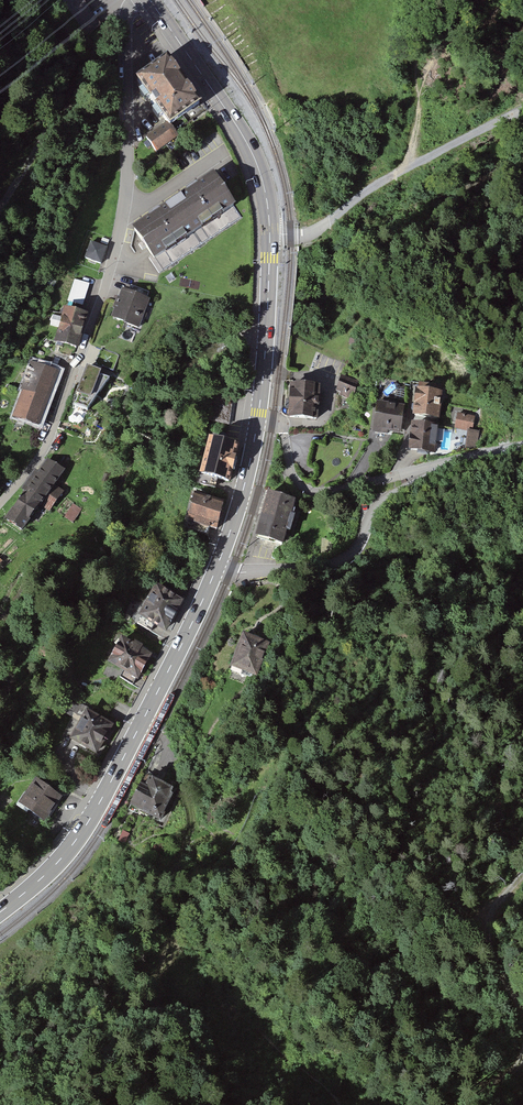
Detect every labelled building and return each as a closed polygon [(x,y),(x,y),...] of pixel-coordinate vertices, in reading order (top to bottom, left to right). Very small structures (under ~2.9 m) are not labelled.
[(167,56),(136,78),(168,123),(147,138),(156,151),(179,135),(171,123),(200,103),(167,56)] [(218,176),(133,231),(158,269),(243,214),(218,176)] [(109,248),(91,241),(84,259),(102,266),(109,248)] [(129,293),(122,290),(112,318),(137,327),(150,292),(132,286),(129,293)] [(88,314),(65,308),(55,345),(79,351),(88,314)] [(119,356),(101,349),(94,369),(86,367),(76,395),(78,396),(74,406),(71,405),(66,420),(81,425),(88,411),(110,379),(100,375),(103,367),(113,372),(119,356)] [(60,372),(34,362),(13,417),(39,427),(60,372)] [(290,414),(290,419),(318,419),(319,386),(291,385),(291,393),(287,392),(287,413),(290,414)] [(445,392),(416,389),(412,416),(442,419),(445,392)] [(404,403),(377,400),(373,431),(388,433),(389,429),(400,431),(404,403)] [(478,416),(459,413),(456,429),(468,431),(465,449),(478,451),(481,432),(475,431),(478,416)] [(433,427),(415,425),(412,452),(430,454),(433,427)] [(238,446),(211,440),(203,478),(229,484),(238,446)] [(64,471),(47,459),(5,520),(21,531),(40,504),(52,512),(66,492),(55,484),(64,471)] [(296,501),(268,493),(257,533),(286,540),(296,501)] [(224,505),(194,497),(187,522),(218,530),(224,505)] [(185,602),(154,586),(136,619),(167,636),(185,602)] [(272,646),(240,634),(227,667),(260,679),(272,646)] [(152,655),(121,637),(105,664),(123,674),(121,678),(134,686),(152,655)] [(113,724),(84,708),(67,738),(96,754),(113,724)] [(38,781),(18,807),(44,827),(63,800),(38,781)] [(175,793),(151,781),(147,789),(139,786),(129,806),(161,822),(175,793)]
